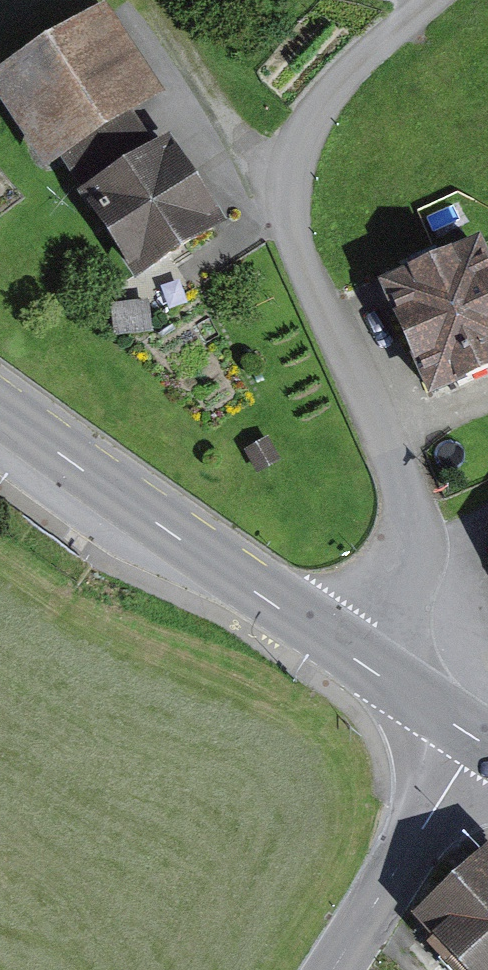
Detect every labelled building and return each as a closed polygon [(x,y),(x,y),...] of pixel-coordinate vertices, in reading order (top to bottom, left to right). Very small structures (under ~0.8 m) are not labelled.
[(131,283),(228,222),(168,127),(147,140),(128,109),(155,92),(102,7),(0,71),(0,105),(41,169),(54,161),(131,283)] [(438,399),(487,376),(487,235),(487,233),(384,280),(438,399)] [(111,302),(115,337),(154,333),(151,299),(111,302)] [(246,447),(259,477),(284,466),(270,436),(246,447)] [(416,914),(466,969),(487,969),(487,849),(416,914)]
